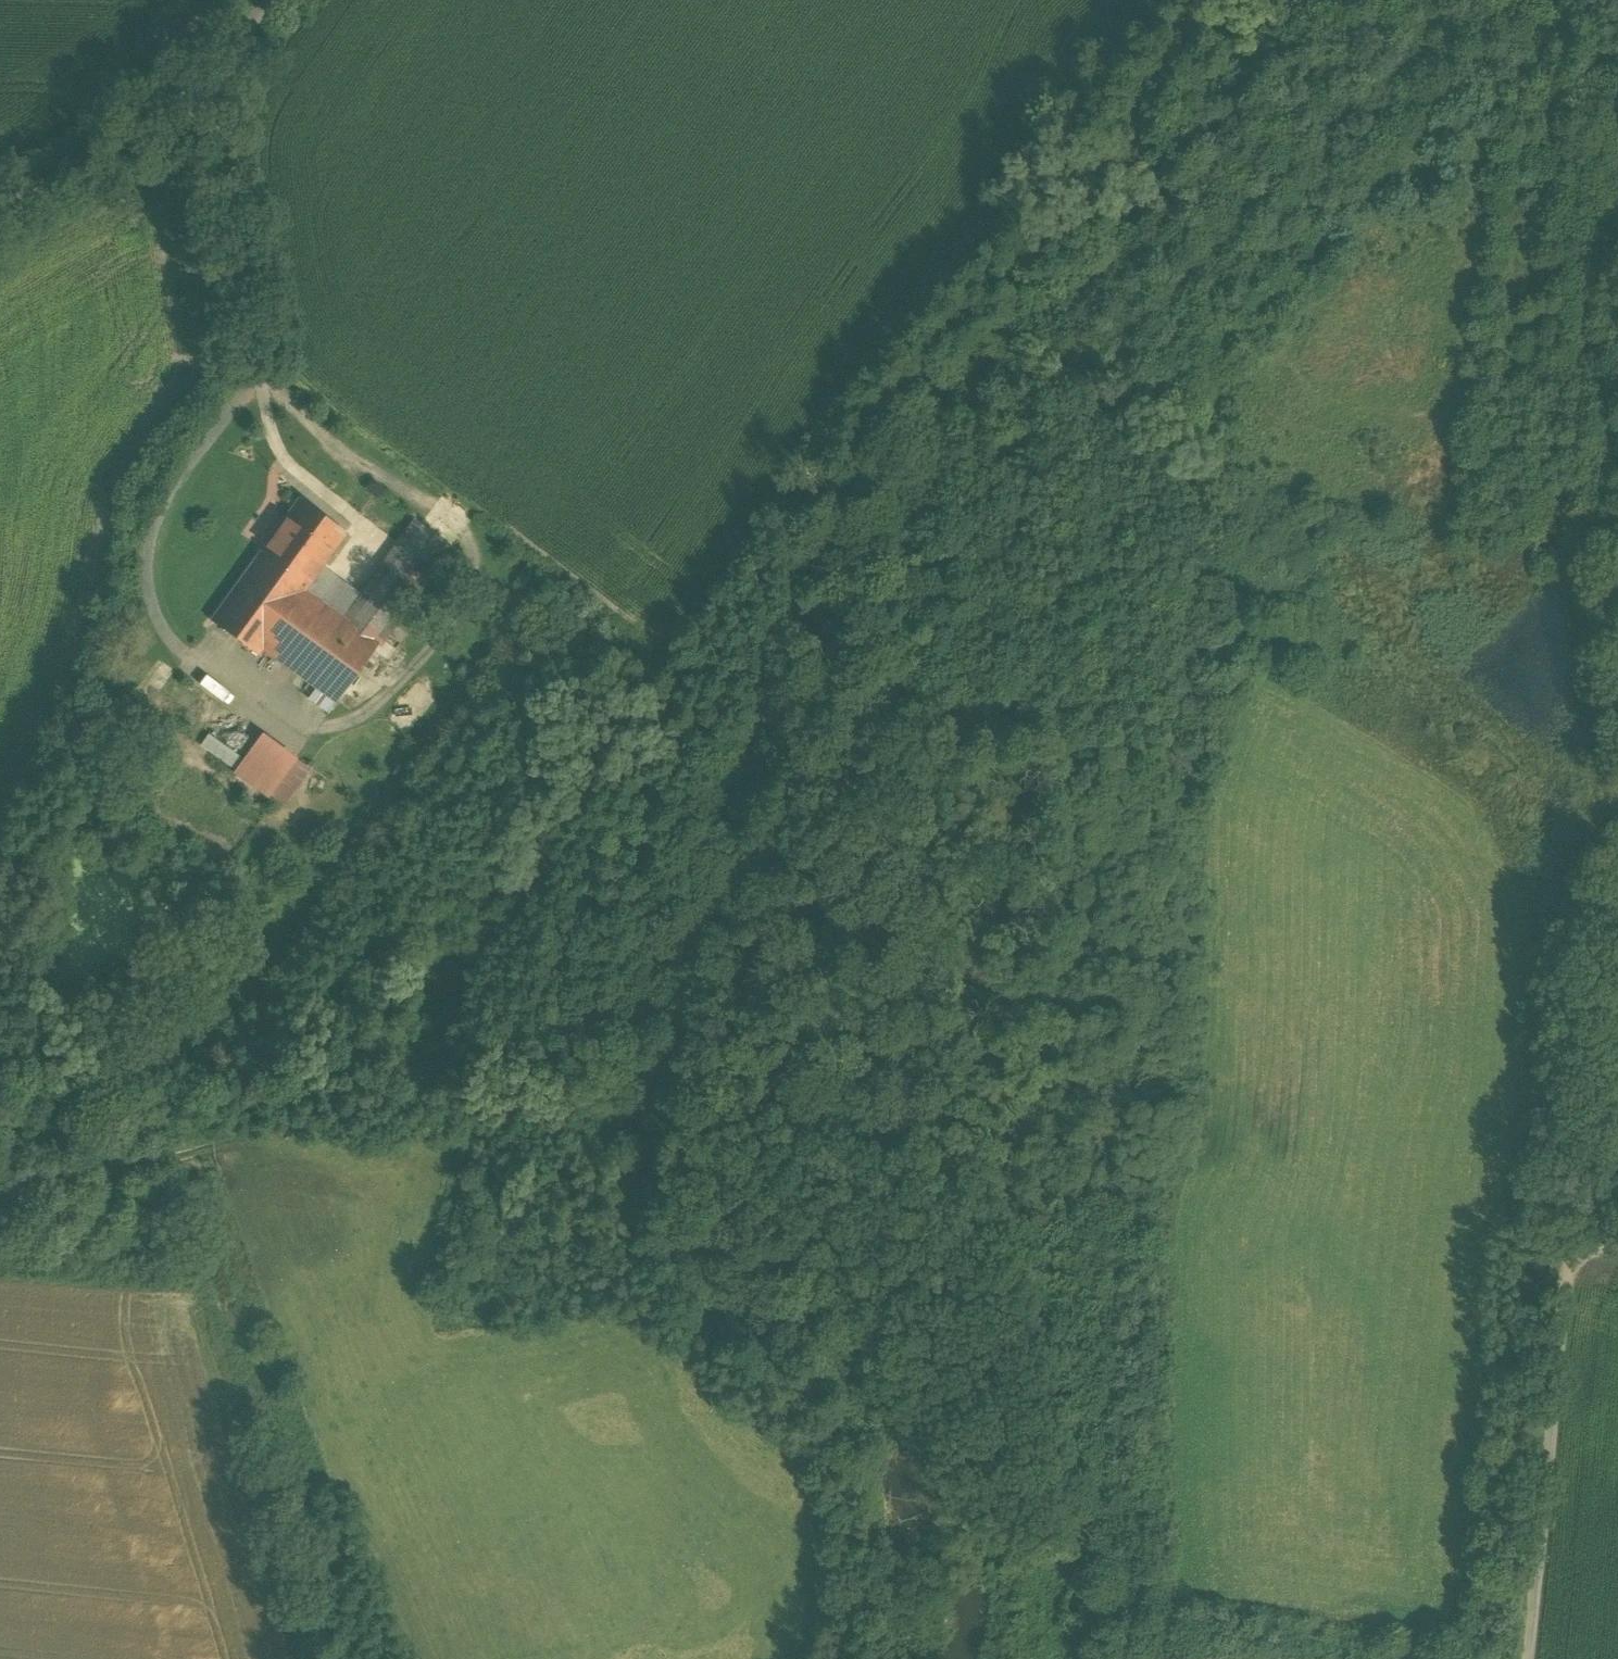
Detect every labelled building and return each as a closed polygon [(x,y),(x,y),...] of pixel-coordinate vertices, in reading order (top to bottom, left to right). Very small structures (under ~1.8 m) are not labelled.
[(346,533),(300,500),(258,558),(304,591),(346,533)] [(345,621),(304,591),(263,648),(337,702),(450,545),(417,522),(345,621)] [(258,558),(212,621),(258,654),(263,648),(304,591),(258,558)] [(232,764),(239,751),(208,735),(201,747),(232,764)] [(295,759),(262,736),(239,769),(271,792),(295,759)]
